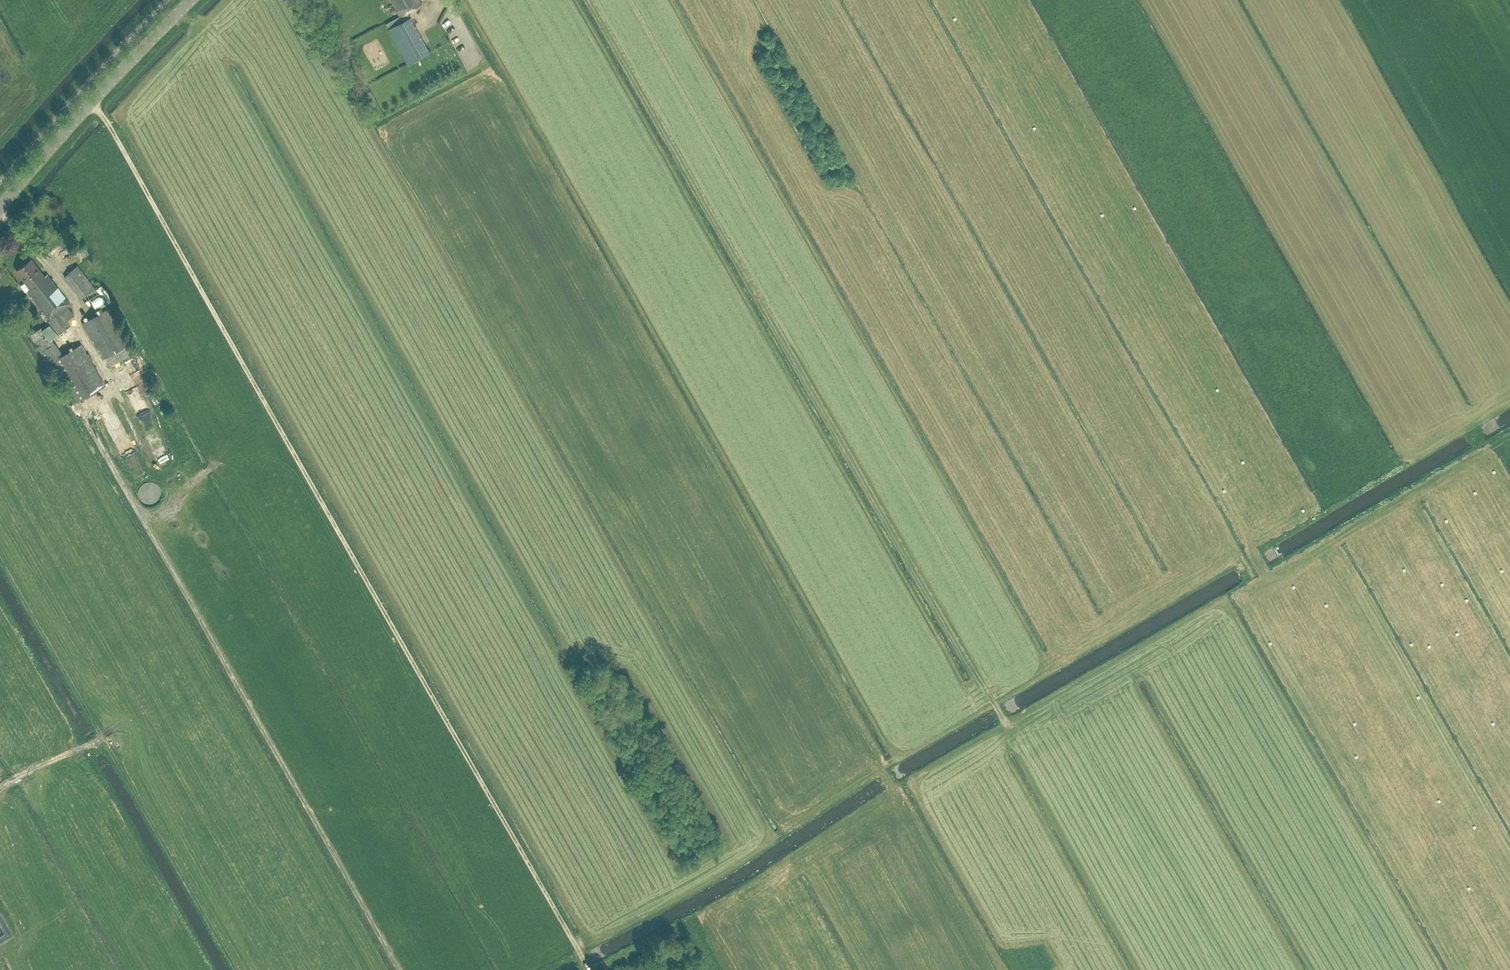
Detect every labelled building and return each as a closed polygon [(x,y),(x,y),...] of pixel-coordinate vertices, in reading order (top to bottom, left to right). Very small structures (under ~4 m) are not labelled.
[(401,14),(404,19),(388,28),(407,64),(430,51),(409,13),(408,10),(421,3),(419,0),(392,0),(394,5),(396,7),(400,15),(401,14)] [(441,28),(452,24),(450,19),(439,23),(441,28)] [(431,65),(418,68),(421,80),(434,77),(431,65)] [(27,290),(44,311),(50,319),(70,303),(47,273),(45,275),(32,258),(16,270),(30,288),(27,290)] [(117,314),(112,305),(113,304),(101,285),(93,290),(75,268),(64,276),(81,298),(84,302),(87,300),(96,314),(81,322),(102,358),(105,357),(111,367),(112,366),(113,368),(118,365),(117,363),(127,357),(130,355),(124,346),(129,342),(113,315),(117,314)] [(65,342),(77,339),(73,326),(61,329),(65,342)] [(105,385),(81,343),(52,360),(77,401),(105,385)] [(130,363),(132,369),(142,365),(139,359),(130,363)] [(128,465),(135,469),(139,463),(132,458),(128,465)]
